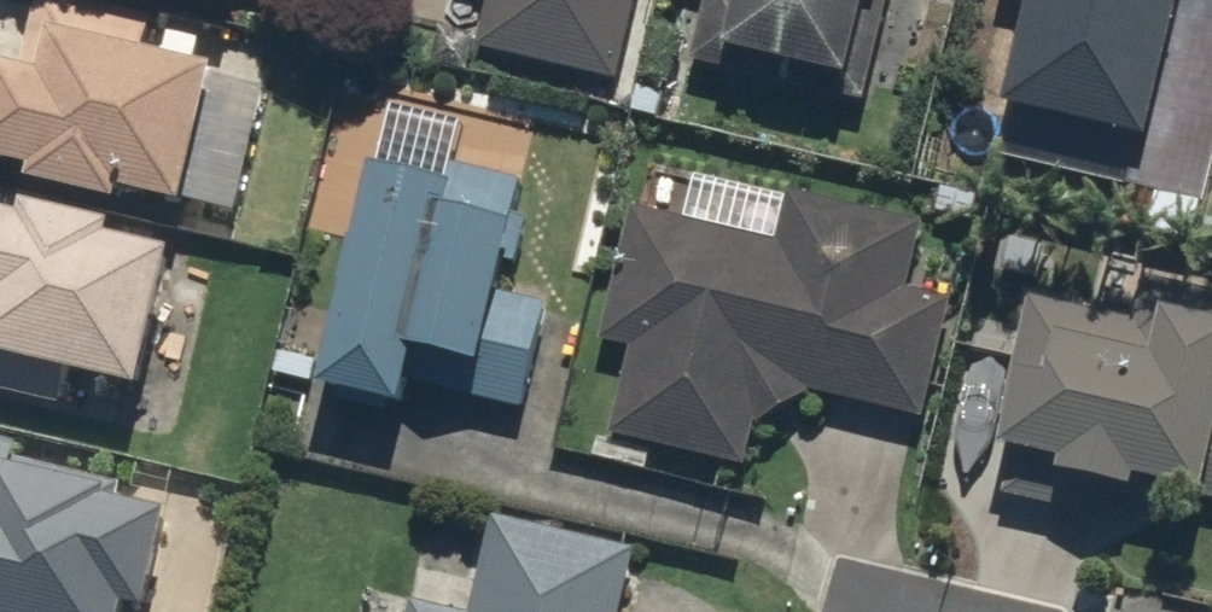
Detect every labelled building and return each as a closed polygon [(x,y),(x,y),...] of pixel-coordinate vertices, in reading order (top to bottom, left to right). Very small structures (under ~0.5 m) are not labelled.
[(20,180),(16,195),(106,215),(109,203),(171,217),(203,77),(138,62),(147,25),(41,0),(33,0),(16,75),(0,71),(0,175),(20,180)] [(156,10),(158,0),(111,0),(156,10)] [(222,12),(225,0),(170,0),(222,12)] [(613,88),(633,0),(485,0),(472,56),(613,88)] [(684,68),(865,111),(892,0),(700,0),(684,68)] [(984,163),(1130,196),(1165,40),(1211,50),(1211,0),(990,0),(989,5),(1019,12),(984,163)] [(376,102),(304,397),(393,419),(399,392),(518,420),(546,307),(492,294),(517,190),(447,173),(459,122),(376,102)] [(696,231),(622,213),(590,345),(624,354),(603,439),(743,473),(753,430),(803,399),(919,427),(950,302),(907,291),(922,230),(709,178),(696,231)] [(0,224),(0,401),(57,414),(64,385),(130,400),(162,262),(105,250),(108,234),(9,211),(5,225),(0,224)] [(1137,279),(1127,323),(1025,300),(989,459),(1005,462),(997,501),(1115,527),(1123,492),(1211,512),(1211,296),(1137,279)] [(161,514),(10,476),(16,452),(0,448),(0,611),(136,611),(161,514)] [(633,553),(488,519),(466,611),(619,611),(633,553)]
